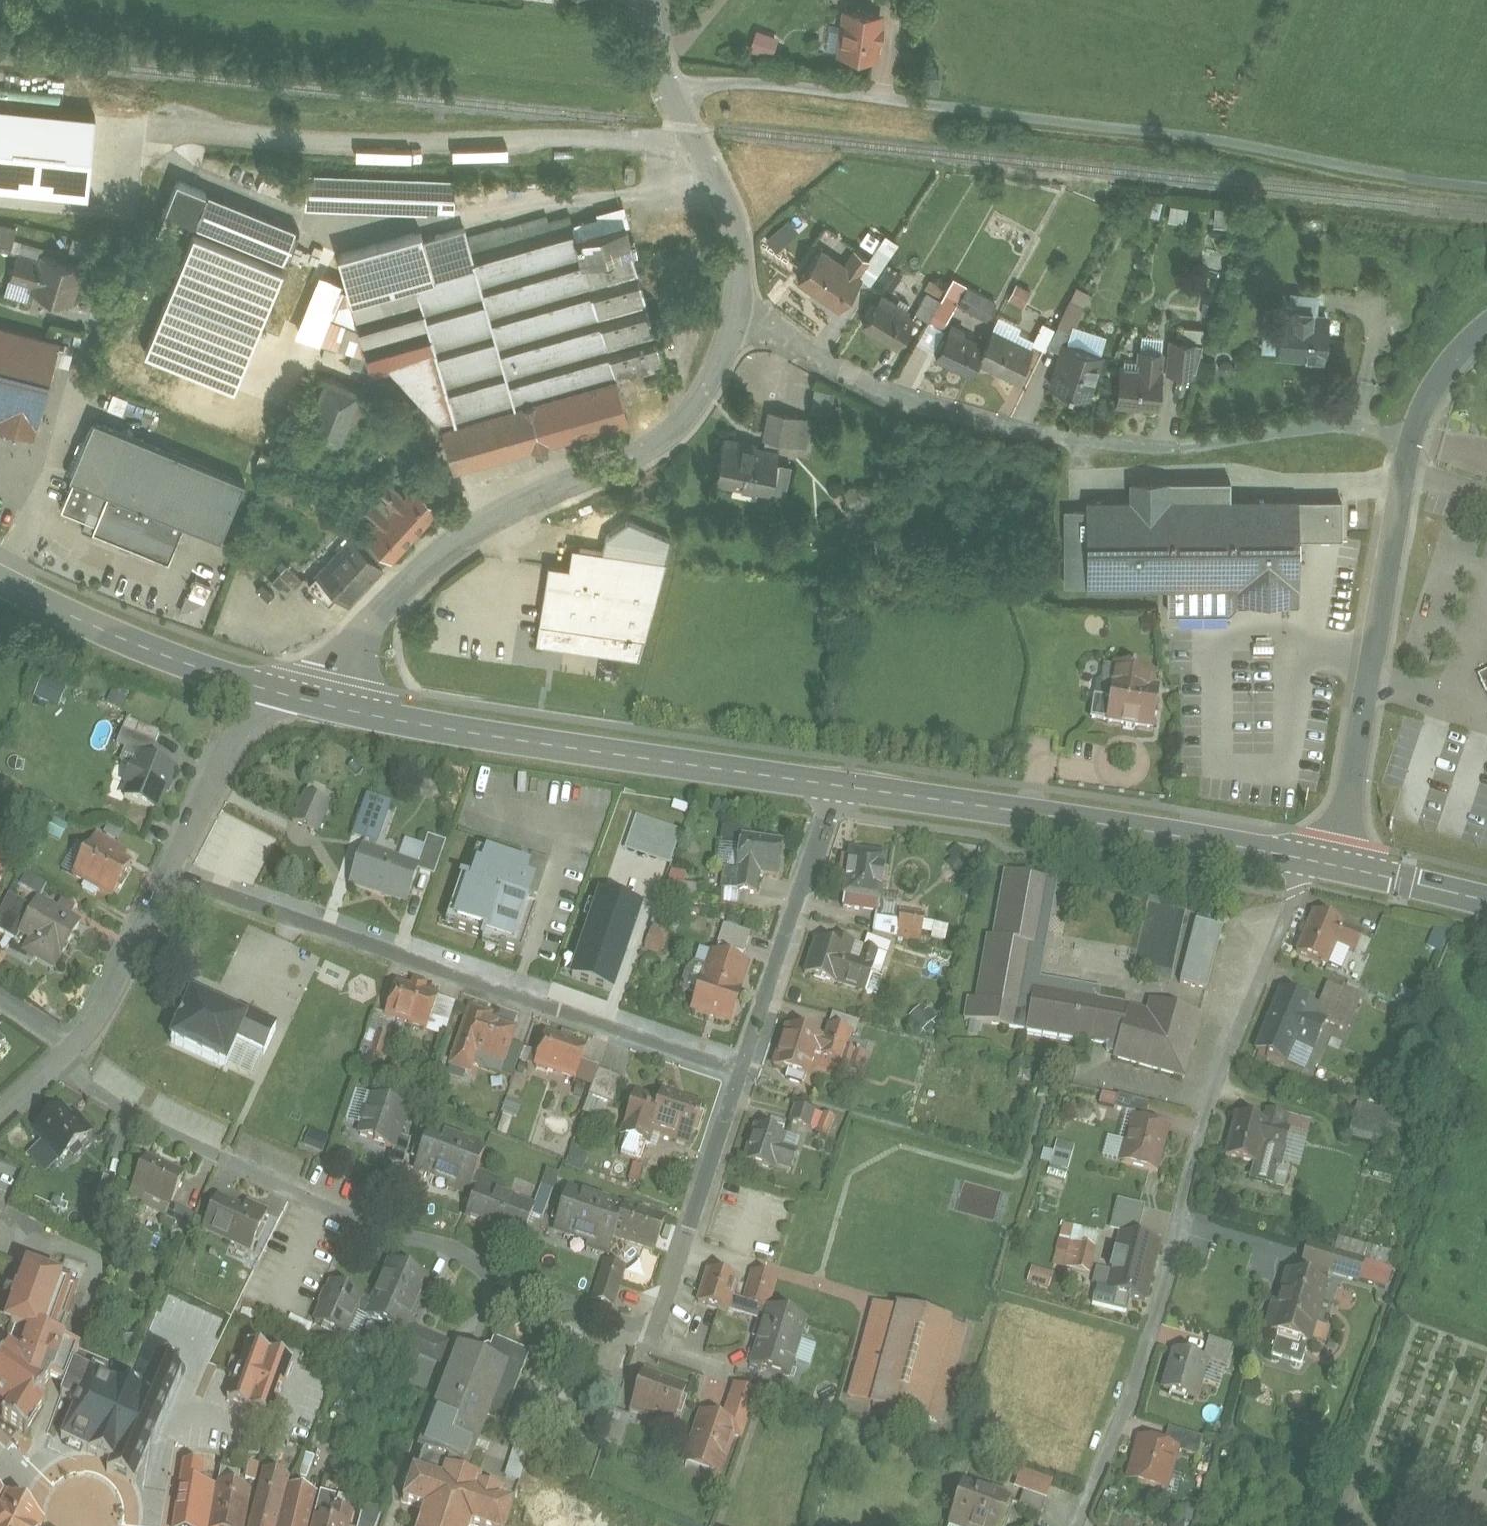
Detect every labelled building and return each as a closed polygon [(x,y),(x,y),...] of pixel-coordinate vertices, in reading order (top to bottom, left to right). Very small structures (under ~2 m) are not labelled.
[(885,13),(841,9),(837,54),(878,58),(885,13)] [(779,37),(758,28),(749,49),(771,58),(779,37)] [(940,67),(924,65),(921,82),(937,85),(940,67)] [(87,195),(96,115),(0,105),(0,185),(87,195)] [(307,174),(306,207),(457,213),(458,180),(307,174)] [(168,208),(200,221),(212,191),(181,178),(168,208)] [(302,228),(212,191),(200,221),(290,258),(302,228)] [(1191,209),(1174,205),(1170,221),(1188,225),(1191,209)] [(425,218),(338,240),(373,376),(394,371),(442,424),(625,376),(668,365),(626,206),(574,220),(572,215),(550,221),(548,212),(471,232),(467,219),(430,230),(425,218)] [(1235,211),(1216,210),(1215,225),(1234,225),(1235,211)] [(11,257),(18,232),(0,227),(0,253),(11,257)] [(872,259),(883,242),(869,232),(857,249),(872,259)] [(234,386),(282,269),(195,233),(146,350),(234,386)] [(883,242),(872,259),(862,274),(866,277),(874,282),(901,242),(889,234),(883,242)] [(21,239),(18,251),(43,259),(45,251),(46,246),(21,239)] [(822,247),(800,280),(843,310),(866,277),(862,274),(872,259),(857,249),(856,248),(846,264),(822,247)] [(66,298),(77,261),(45,251),(43,259),(18,251),(11,274),(36,281),(34,289),(66,298)] [(36,281),(11,274),(6,292),(31,299),(34,289),(36,281)] [(346,282),(325,274),(301,332),(322,341),(346,282)] [(954,277),(932,320),(947,328),(959,304),(969,285),(954,277)] [(1034,292),(1018,284),(1010,300),(1026,308),(1034,292)] [(1000,300),(969,285),(959,304),(991,319),(1000,300)] [(1077,286),(1059,324),(1072,330),(1074,323),(1079,324),(1093,294),(1077,286)] [(872,314),(865,325),(899,347),(920,313),(918,311),(886,291),(879,302),(875,299),(868,312),(872,314)] [(930,292),(918,311),(920,313),(930,319),(942,299),(930,292)] [(1267,310),(1263,350),(1280,351),(1279,358),(1330,363),(1335,316),(1267,310)] [(1001,315),(994,329),(1033,348),(1035,343),(1037,339),(1021,332),(1024,326),(1001,315)] [(938,353),(950,329),(947,328),(932,320),(920,345),(938,353)] [(0,322),(0,417),(2,417),(0,425),(0,427),(37,437),(63,339),(0,322)] [(1037,339),(1035,343),(1047,349),(1057,327),(1045,322),(1037,339)] [(938,353),(937,355),(973,373),(979,360),(989,340),(953,323),(950,329),(938,353)] [(1068,342),(1103,353),(1109,334),(1079,324),(1074,323),(1072,330),(1068,342)] [(1186,327),(1185,339),(1199,340),(1206,341),(1207,329),(1186,327)] [(1033,348),(994,329),(989,340),(979,360),(1020,380),(1036,349),(1033,348)] [(1143,335),(1143,347),(1166,350),(1166,335),(1143,335)] [(1185,339),(1171,338),(1169,373),(1196,375),(1199,340),(1185,339)] [(1068,342),(1066,342),(1052,385),(1094,399),(1108,355),(1103,353),(1068,342)] [(1123,367),(1118,402),(1163,408),(1167,373),(1164,372),(1167,350),(1166,350),(1143,347),(1140,369),(1123,367)] [(323,374),(300,434),(342,448),(363,388),(323,374)] [(625,376),(442,424),(455,470),(637,422),(625,376)] [(772,407),(765,433),(802,443),(809,416),(772,407)] [(248,480),(96,418),(72,475),(75,477),(111,491),(187,522),(225,538),(248,480)] [(784,449),(726,439),(719,480),(777,490),(784,449)] [(96,528),(111,491),(75,477),(63,507),(88,517),(83,527),(94,532),(96,528)] [(397,562),(445,509),(417,484),(409,493),(394,478),(380,493),(396,508),(393,511),(377,496),(360,514),(376,529),(369,537),(397,562)] [(1133,500),(1087,501),(1088,589),(1158,588),(1172,588),(1172,614),(1233,614),(1241,606),(1241,599),(1305,599),(1305,539),(1346,539),(1346,498),(1235,499),(1235,481),(1133,481),(1133,500)] [(172,559),(187,522),(111,491),(96,528),(172,559)] [(340,597),(351,606),(388,566),(355,536),(340,553),(318,576),(310,585),(332,605),(340,597)] [(307,566),(318,576),(340,553),(328,542),(307,566)] [(573,568),(551,564),(538,643),(566,648),(642,660),(665,576),(669,562),(622,555),(577,547),(573,568)] [(280,574),(297,590),(305,581),(288,566),(280,574)] [(280,574),(272,583),(289,598),(297,590),(280,574)] [(1110,720),(1110,722),(1157,729),(1162,696),(1146,694),(1149,672),(1118,667),(1116,682),(1110,720)] [(62,708),(70,688),(46,678),(38,698),(62,708)] [(1110,720),(1116,682),(1100,679),(1094,718),(1110,720)] [(114,692),(107,702),(121,710),(127,700),(114,692)] [(126,730),(157,742),(161,732),(130,719),(126,730)] [(143,751),(152,754),(157,742),(126,730),(120,744),(128,747),(124,757),(138,763),(143,751)] [(159,810),(177,764),(152,754),(143,751),(138,763),(124,797),(159,810)] [(309,791),(296,820),(321,831),(334,803),(309,791)] [(357,833),(382,842),(396,802),(371,794),(357,833)] [(61,840),(69,824),(51,816),(43,831),(61,840)] [(670,865),(682,833),(640,817),(628,851),(670,865)] [(789,840),(744,834),(739,871),(741,872),(738,890),(766,894),(768,875),(784,878),(789,840)] [(431,835),(421,863),(426,865),(425,868),(438,873),(449,842),(431,835)] [(534,856),(481,839),(472,866),(467,865),(447,925),(521,949),(537,901),(528,898),(537,870),(530,868),(534,856)] [(65,870),(76,876),(93,849),(81,842),(65,870)] [(421,863),(367,843),(353,880),(412,902),(425,868),(426,865),(421,863)] [(93,849),(76,876),(115,900),(135,867),(96,844),(93,849)] [(894,856),(855,850),(846,908),(879,913),(882,895),(888,896),(894,856)] [(12,863),(0,858),(0,890),(12,863)] [(738,890),(741,872),(739,871),(726,870),(721,902),(764,908),(766,894),(738,890)] [(963,1018),(1012,1027),(1027,1030),(1035,988),(1101,1000),(1103,988),(1042,977),(1059,881),(1043,879),(1003,871),(991,939),(987,938),(977,999),(967,997),(963,1018)] [(29,872),(23,885),(44,894),(49,881),(29,872)] [(681,876),(677,895),(697,899),(701,880),(681,876)] [(614,991),(642,908),(597,893),(569,976),(614,991)] [(14,936),(31,906),(14,895),(0,919),(0,928),(14,936)] [(58,967),(84,922),(38,895),(31,906),(14,936),(27,944),(25,948),(58,967)] [(888,896),(882,895),(879,913),(876,932),(899,936),(903,909),(905,899),(888,896)] [(1184,906),(1147,897),(1131,963),(1169,972),(1184,906)] [(1369,930),(1314,908),(1296,953),(1330,967),(1340,943),(1360,951),(1369,930)] [(927,913),(903,909),(899,936),(922,940),(923,933),(925,922),(927,913)] [(1218,922),(1192,915),(1176,977),(1202,984),(1218,922)] [(934,933),(935,923),(925,922),(923,933),(934,933)] [(725,923),(718,942),(747,952),(754,933),(725,923)] [(666,950),(672,933),(656,928),(650,945),(666,950)] [(867,936),(864,946),(891,954),(895,944),(867,936)] [(844,949),(815,941),(806,973),(879,995),(891,954),(864,946),(847,941),(844,949)] [(753,961),(714,949),(694,1009),(736,1023),(746,994),(742,993),(753,961)] [(442,993),(398,980),(386,1018),(394,1020),(431,1031),(441,998),(442,993)] [(1311,1015),(1330,1023),(1350,1031),(1364,999),(1328,984),(1320,1005),(1316,1003),(1311,1015)] [(1149,1010),(1132,1005),(1101,1000),(1035,988),(1027,1030),(1121,1046),(1117,1059),(1188,1080),(1207,1015),(1153,999),(1149,1010)] [(1316,1003),(1281,989),(1255,1052),(1290,1067),(1300,1043),(1311,1015),(1316,1003)] [(1422,997),(1410,992),(1405,1004),(1417,1009),(1422,997)] [(249,1019),(197,995),(175,1044),(232,1070),(245,1041),(254,1021),(249,1019)] [(456,1003),(441,998),(431,1031),(446,1036),(456,1003)] [(493,1017),(469,1009),(450,1066),(474,1074),(481,1052),(509,1061),(519,1032),(491,1023),(493,1017)] [(861,1021),(833,1012),(828,1027),(840,1031),(832,1056),(848,1062),(861,1021)] [(251,1013),(249,1019),(254,1021),(245,1041),(267,1051),(279,1025),(251,1013)] [(381,1064),(394,1020),(386,1018),(377,1015),(364,1058),(381,1064)] [(1311,1015),(1300,1043),(1319,1051),(1330,1023),(1311,1015)] [(823,1035),(788,1024),(774,1066),(791,1071),(810,1077),(823,1035)] [(591,1046),(549,1031),(541,1053),(536,1065),(578,1080),(591,1046)] [(0,1034),(0,1053),(10,1044),(0,1034)] [(536,1065),(541,1053),(526,1047),(522,1060),(536,1065)] [(625,1076),(601,1068),(591,1094),(610,1101),(615,1103),(625,1076)] [(810,1077),(791,1071),(788,1080),(807,1086),(810,1077)] [(584,1097),(587,1086),(579,1084),(576,1095),(584,1097)] [(708,1106),(664,1090),(661,1099),(639,1091),(624,1134),(630,1136),(651,1143),(654,1134),(693,1148),(708,1106)] [(413,1107),(373,1093),(358,1136),(398,1150),(413,1107)] [(604,1118),(610,1101),(591,1094),(585,1111),(604,1118)] [(1116,1109),(1119,1095),(1113,1094),(1104,1094),(1101,1106),(1116,1109)] [(1133,1116),(1148,1119),(1152,1103),(1119,1095),(1116,1109),(1115,1111),(1133,1116)] [(1386,1108),(1364,1102),(1353,1140),(1386,1149),(1390,1133),(1404,1137),(1411,1115),(1386,1108)] [(826,1112),(795,1104),(790,1121),(821,1130),(826,1112)] [(65,1106),(36,1132),(44,1141),(58,1156),(63,1162),(92,1135),(65,1106)] [(1262,1120),(1239,1115),(1229,1155),(1255,1162),(1251,1179),(1272,1184),(1277,1161),(1288,1115),(1265,1109),(1262,1120)] [(1288,1115),(1277,1161),(1300,1166),(1311,1120),(1288,1115)] [(1148,1119),(1133,1116),(1122,1161),(1161,1171),(1172,1126),(1148,1119)] [(789,1133),(756,1123),(745,1161),(778,1171),(779,1168),(795,1172),(801,1152),(785,1148),(789,1133)] [(310,1125),(304,1142),(321,1149),(328,1132),(310,1125)] [(432,1129),(417,1172),(474,1191),(476,1185),(489,1149),(432,1129)] [(651,1143),(630,1136),(623,1155),(644,1162),(651,1143)] [(58,1156),(44,1141),(36,1148),(50,1164),(58,1156)] [(1074,1156),(1055,1151),(1048,1176),(1067,1181),(1074,1156)] [(189,1177),(149,1156),(130,1193),(145,1201),(149,1194),(174,1207),(189,1177)] [(648,1167),(635,1162),(628,1179),(642,1183),(648,1167)] [(532,1207),(538,1210),(546,1212),(562,1173),(547,1168),(532,1207)] [(120,1181),(104,1176),(96,1201),(111,1207),(120,1181)] [(532,1207),(476,1185),(474,1191),(464,1216),(482,1223),(480,1228),(524,1245),(538,1210),(532,1207)] [(627,1209),(570,1189),(556,1231),(613,1251),(617,1239),(627,1209)] [(246,1207),(219,1196),(204,1229),(255,1252),(274,1209),(250,1198),(246,1207)] [(627,1209),(617,1239),(659,1254),(672,1215),(630,1201),(627,1209)] [(1122,1232),(1141,1237),(1149,1208),(1120,1201),(1112,1230),(1122,1232)] [(177,1204),(171,1219),(191,1227),(197,1213),(177,1204)] [(1100,1231),(1065,1223),(1055,1263),(1090,1271),(1100,1231)] [(1097,1301),(1116,1306),(1120,1291),(1148,1298),(1161,1242),(1141,1237),(1122,1232),(1113,1269),(1099,1265),(1096,1280),(1101,1281),(1097,1301)] [(1310,1243),(1301,1272),(1336,1283),(1361,1290),(1364,1280),(1370,1261),(1310,1243)] [(66,1259),(56,1275),(63,1278),(81,1284),(87,1266),(66,1259)] [(605,1259),(592,1297),(614,1305),(627,1267),(605,1259)] [(435,1279),(394,1260),(375,1301),(363,1296),(357,1310),(409,1334),(435,1279)] [(1396,1269),(1370,1261),(1364,1280),(1390,1288),(1396,1269)] [(21,1352),(7,1345),(0,1359),(0,1400),(7,1404),(3,1410),(28,1427),(47,1399),(41,1394),(47,1386),(49,1387),(68,1339),(43,1329),(63,1278),(56,1275),(28,1264),(26,1269),(4,1325),(28,1334),(21,1352)] [(1051,1289),(1056,1274),(1034,1267),(1029,1283),(1051,1289)] [(1301,1272),(1289,1268),(1280,1296),(1272,1294),(1262,1325),(1281,1331),(1310,1340),(1317,1343),(1336,1283),(1301,1272)] [(741,1281),(709,1270),(698,1304),(729,1315),(732,1307),(737,1294),(741,1281)] [(745,1302),(768,1309),(769,1305),(777,1277),(754,1271),(746,1297),(745,1302)] [(363,1296),(329,1281),(314,1317),(348,1331),(357,1310),(363,1296)] [(177,1293),(168,1325),(192,1331),(201,1299),(177,1293)] [(746,1297),(737,1294),(732,1307),(765,1317),(768,1309),(745,1302),(746,1297)] [(958,1320),(901,1304),(900,1307),(876,1300),(848,1397),(930,1420),(958,1320)] [(817,1319),(769,1305),(768,1309),(765,1317),(752,1364),(799,1378),(817,1319)] [(300,1333),(306,1335),(314,1317),(293,1308),(285,1326),(300,1333)] [(437,1357),(444,1334),(415,1325),(408,1348),(437,1357)] [(1310,1340),(1281,1331),(1275,1350),(1304,1359),(1310,1340)] [(1211,1337),(1207,1351),(1231,1358),(1236,1345),(1211,1337)] [(490,1354),(462,1344),(423,1446),(427,1448),(454,1458),(476,1466),(495,1418),(505,1422),(532,1351),(496,1338),(490,1354)] [(272,1414),(292,1359),(248,1343),(228,1397),(272,1414)] [(1212,1359),(1176,1347),(1163,1388),(1199,1400),(1212,1359)] [(78,1400),(63,1433),(111,1458),(108,1464),(134,1476),(181,1371),(156,1360),(144,1383),(123,1373),(119,1382),(91,1370),(78,1400)] [(78,1400),(91,1370),(74,1363),(63,1394),(78,1400)] [(692,1384),(647,1368),(632,1412),(676,1427),(692,1384)] [(606,1386),(586,1379),(578,1401),(598,1408),(606,1386)] [(738,1382),(725,1415),(744,1421),(753,1425),(765,1392),(738,1382)] [(725,1415),(703,1406),(684,1457),(724,1473),(744,1421),(725,1415)] [(1170,1425),(1166,1439),(1182,1444),(1203,1451),(1207,1437),(1170,1425)] [(1166,1439),(1142,1431),(1128,1474),(1168,1487),(1182,1444),(1166,1439)] [(541,1443),(517,1434),(504,1471),(528,1480),(541,1443)] [(310,1469),(316,1452),(303,1448),(297,1464),(310,1469)] [(421,1465),(448,1474),(451,1465),(454,1458),(427,1448),(421,1465)] [(227,1478),(218,1523),(231,1525),(250,1525),(259,1480),(264,1458),(250,1455),(244,1481),(227,1478)] [(186,1457),(174,1524),(186,1525),(213,1525),(221,1483),(215,1482),(219,1463),(186,1457)] [(259,1480),(250,1525),(279,1525),(290,1480),(292,1471),(264,1464),(261,1480),(259,1480)] [(408,1498),(430,1506),(423,1525),(478,1525),(479,1522),(490,1525),(511,1525),(521,1498),(509,1494),(510,1490),(487,1482),(488,1477),(451,1465),(448,1474),(421,1465),(420,1464),(408,1498)] [(1057,1477),(1024,1467),(1017,1488),(1050,1499),(1057,1477)] [(290,1480),(279,1525),(314,1525),(318,1510),(323,1488),(290,1480)] [(966,1481),(952,1525),(955,1525),(1007,1525),(1017,1498),(966,1481)] [(9,1485),(0,1502),(0,1525),(44,1525),(46,1523),(43,1521),(50,1507),(9,1485)] [(336,1500),(333,1513),(351,1517),(354,1504),(336,1500)] [(366,1500),(359,1525),(379,1525),(385,1506),(366,1500)] [(318,1510),(314,1525),(349,1525),(351,1517),(333,1513),(318,1510)]
